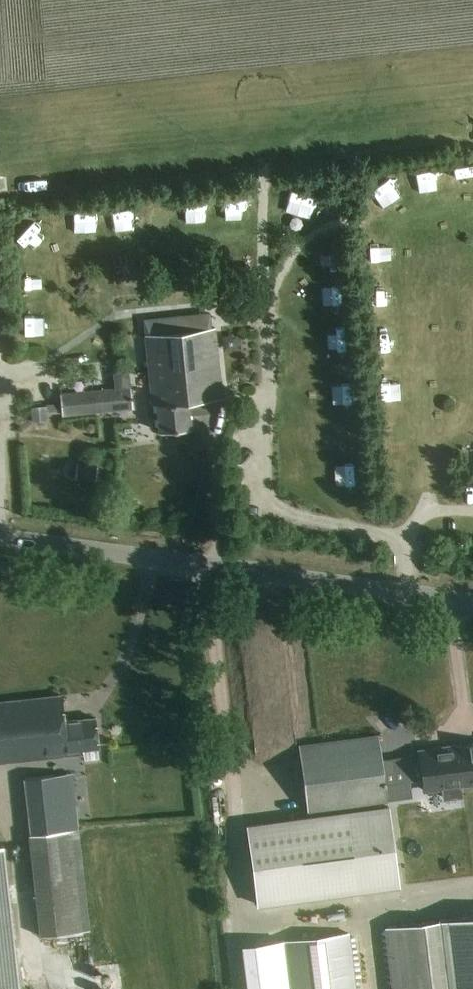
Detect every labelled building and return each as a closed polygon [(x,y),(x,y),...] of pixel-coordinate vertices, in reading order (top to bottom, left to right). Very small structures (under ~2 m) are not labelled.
[(371,215),(389,201),(382,191),(364,205),(371,215)] [(50,314),(50,302),(27,303),(27,315),(50,314)] [(158,407),(161,433),(190,430),(187,404),(223,400),(216,326),(147,333),(154,407),(158,407)] [(32,346),(34,358),(51,356),(49,344),(32,346)] [(62,413),(131,406),(129,384),(60,392),(62,413)] [(88,464),(84,480),(96,483),(101,467),(88,464)] [(83,754),(83,748),(96,747),(94,718),(64,721),(61,695),(0,701),(0,762),(83,754)] [(388,801),(379,736),(299,746),(308,812),(388,801)] [(420,751),(425,790),(443,788),(444,798),(461,796),(460,786),(472,784),(472,744),(420,751)] [(56,775),(25,778),(31,834),(62,831),(56,775)] [(389,807),(248,826),(258,905),(399,886),(389,807)] [(78,829),(62,831),(31,834),(30,834),(34,875),(83,869),(78,829)] [(4,845),(0,846),(0,988),(20,988),(4,845)] [(396,988),(463,988),(454,919),(388,927),(396,988)] [(289,988),(356,988),(349,932),(282,939),(289,988)]
